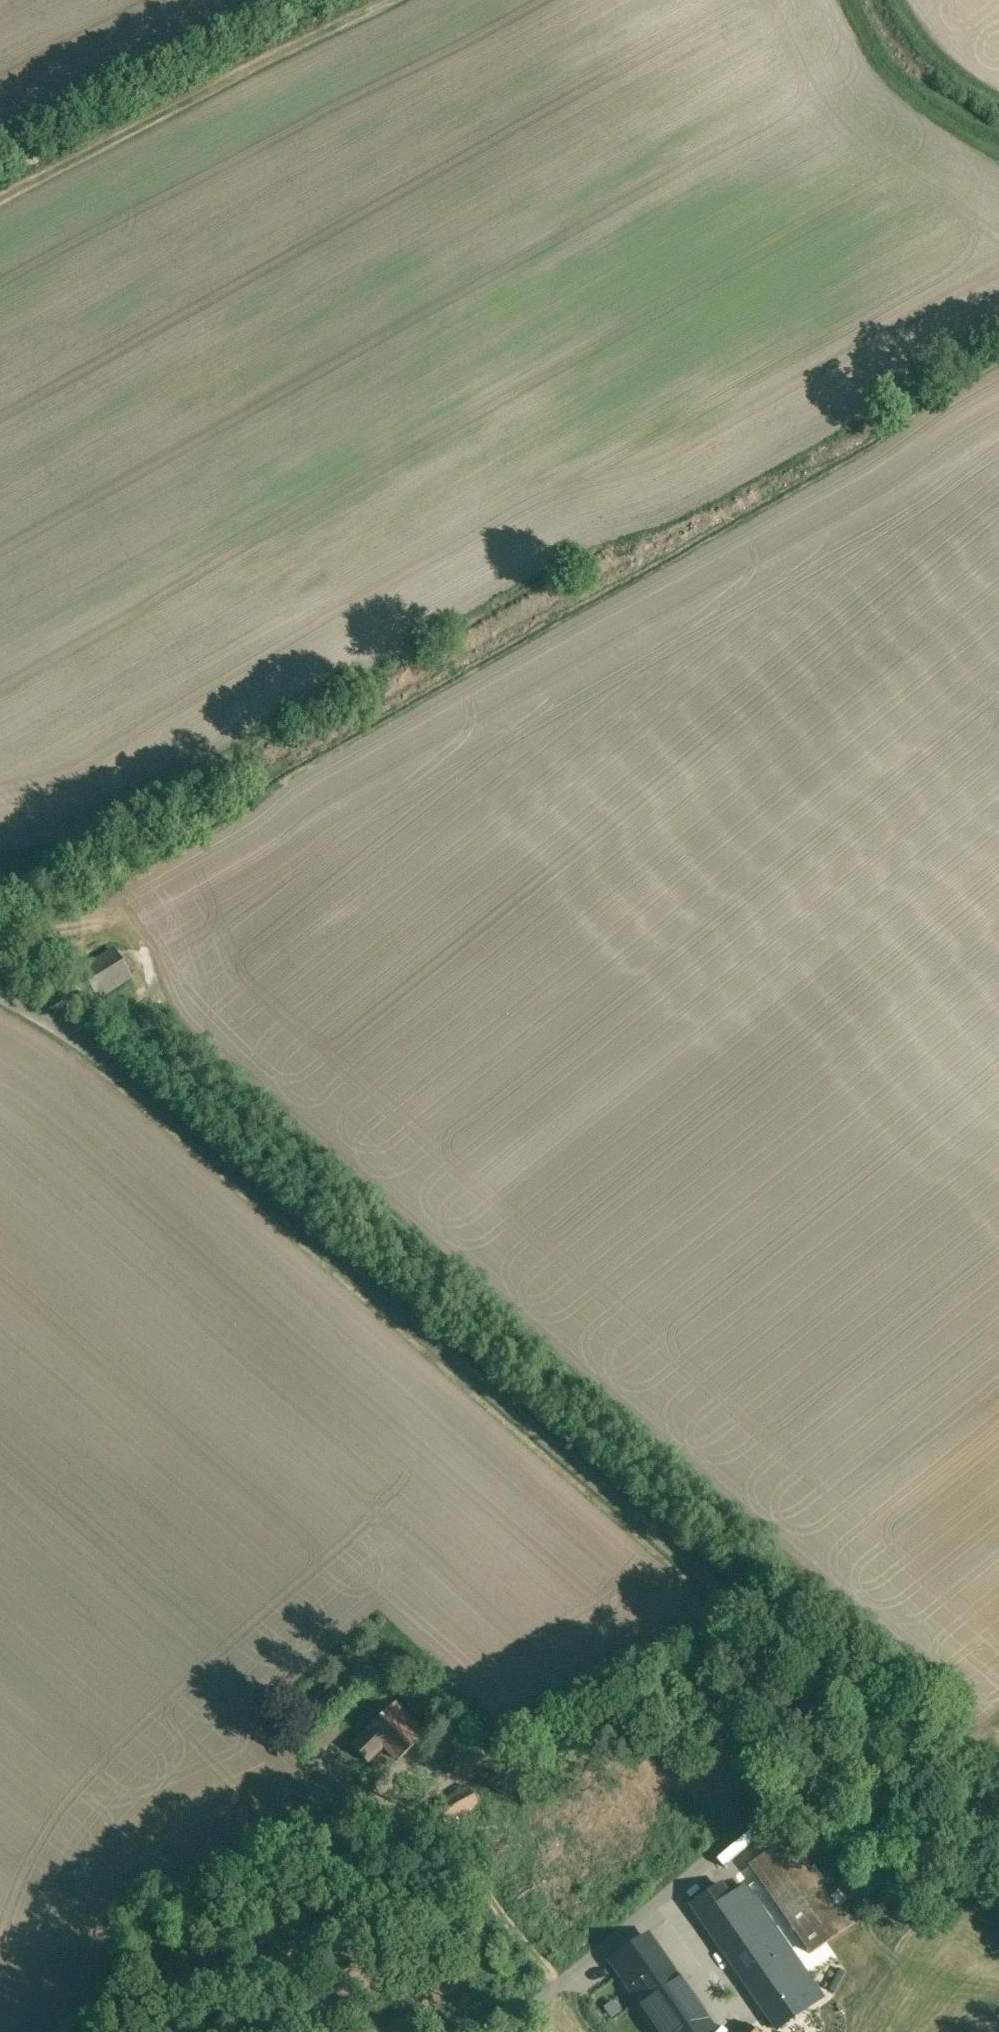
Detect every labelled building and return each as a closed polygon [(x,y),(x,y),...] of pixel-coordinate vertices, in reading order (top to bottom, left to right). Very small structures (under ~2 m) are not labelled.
[(118,946),(83,968),(92,983),(127,961),(118,946)] [(100,997),(137,979),(130,964),(93,982),(100,997)] [(396,1703),(369,1729),(370,1730),(352,1747),(367,1762),(377,1753),(378,1753),(385,1746),(398,1760),(426,1735),(396,1703)] [(849,1927),(789,1839),(750,1866),(811,1954),(849,1927)] [(821,1998),(745,1889),(731,1899),(721,1885),(691,1906),(777,2029),(821,1998)] [(647,1936),(611,1961),(639,2001),(675,1975),(647,1936)] [(639,2001),(661,2031),(709,2031),(713,2030),(675,1975),(639,2001)] [(738,2031),(756,2031),(745,2023),(738,2031)]
